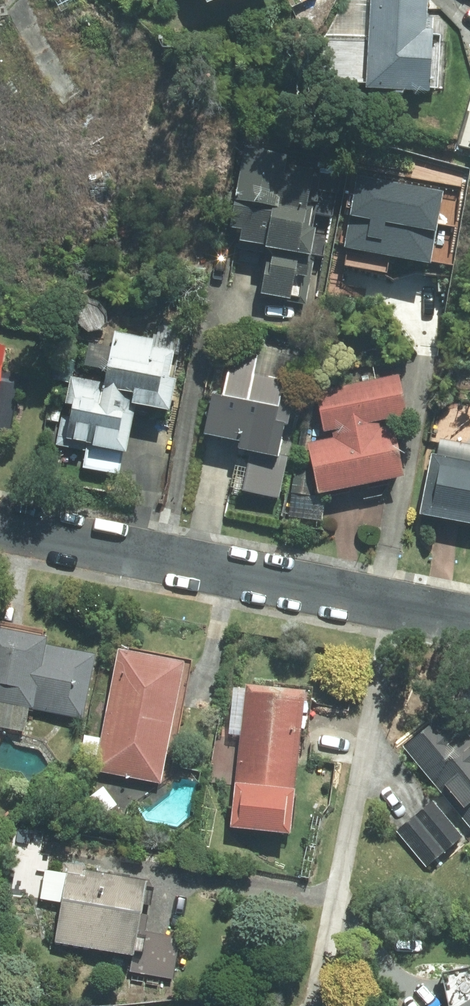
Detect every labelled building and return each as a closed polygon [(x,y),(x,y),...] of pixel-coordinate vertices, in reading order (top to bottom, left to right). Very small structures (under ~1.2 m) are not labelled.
[(365,90),(426,92),(429,20),(424,20),(425,0),(368,0),(365,90)] [(325,162),(245,147),(230,228),(240,230),(238,243),(263,247),(254,296),(299,304),(325,162)] [(353,180),(340,249),(425,265),(439,196),(353,180)] [(153,340),(112,332),(103,381),(68,375),(55,445),(85,450),(82,467),(121,475),(134,405),(167,411),(173,380),(166,379),(172,351),(151,347),(153,340)] [(209,395),(201,434),(238,442),(237,450),(276,458),(291,383),(252,375),(257,350),(231,345),(221,398),(209,395)] [(405,416),(397,376),(314,391),(324,441),(305,444),(314,494),(403,478),(391,419),(405,416)] [(431,453),(419,517),(469,526),(469,460),(431,453)] [(79,716),(92,654),(39,644),(42,632),(0,624),(0,701),(79,716)] [(159,781),(179,661),(114,650),(94,771),(159,781)] [(299,688),(241,683),(229,825),(287,830),(299,688)] [(402,746),(469,828),(469,741),(445,710),(402,746)] [(431,800),(394,829),(423,865),(459,836),(431,800)] [(59,902),(53,939),(132,952),(129,971),(173,978),(180,937),(142,931),(145,914),(135,913),(140,878),(65,866),(64,873),(44,869),(39,899),(59,902)] [(454,1005),(469,1005),(469,996),(454,1005)]
